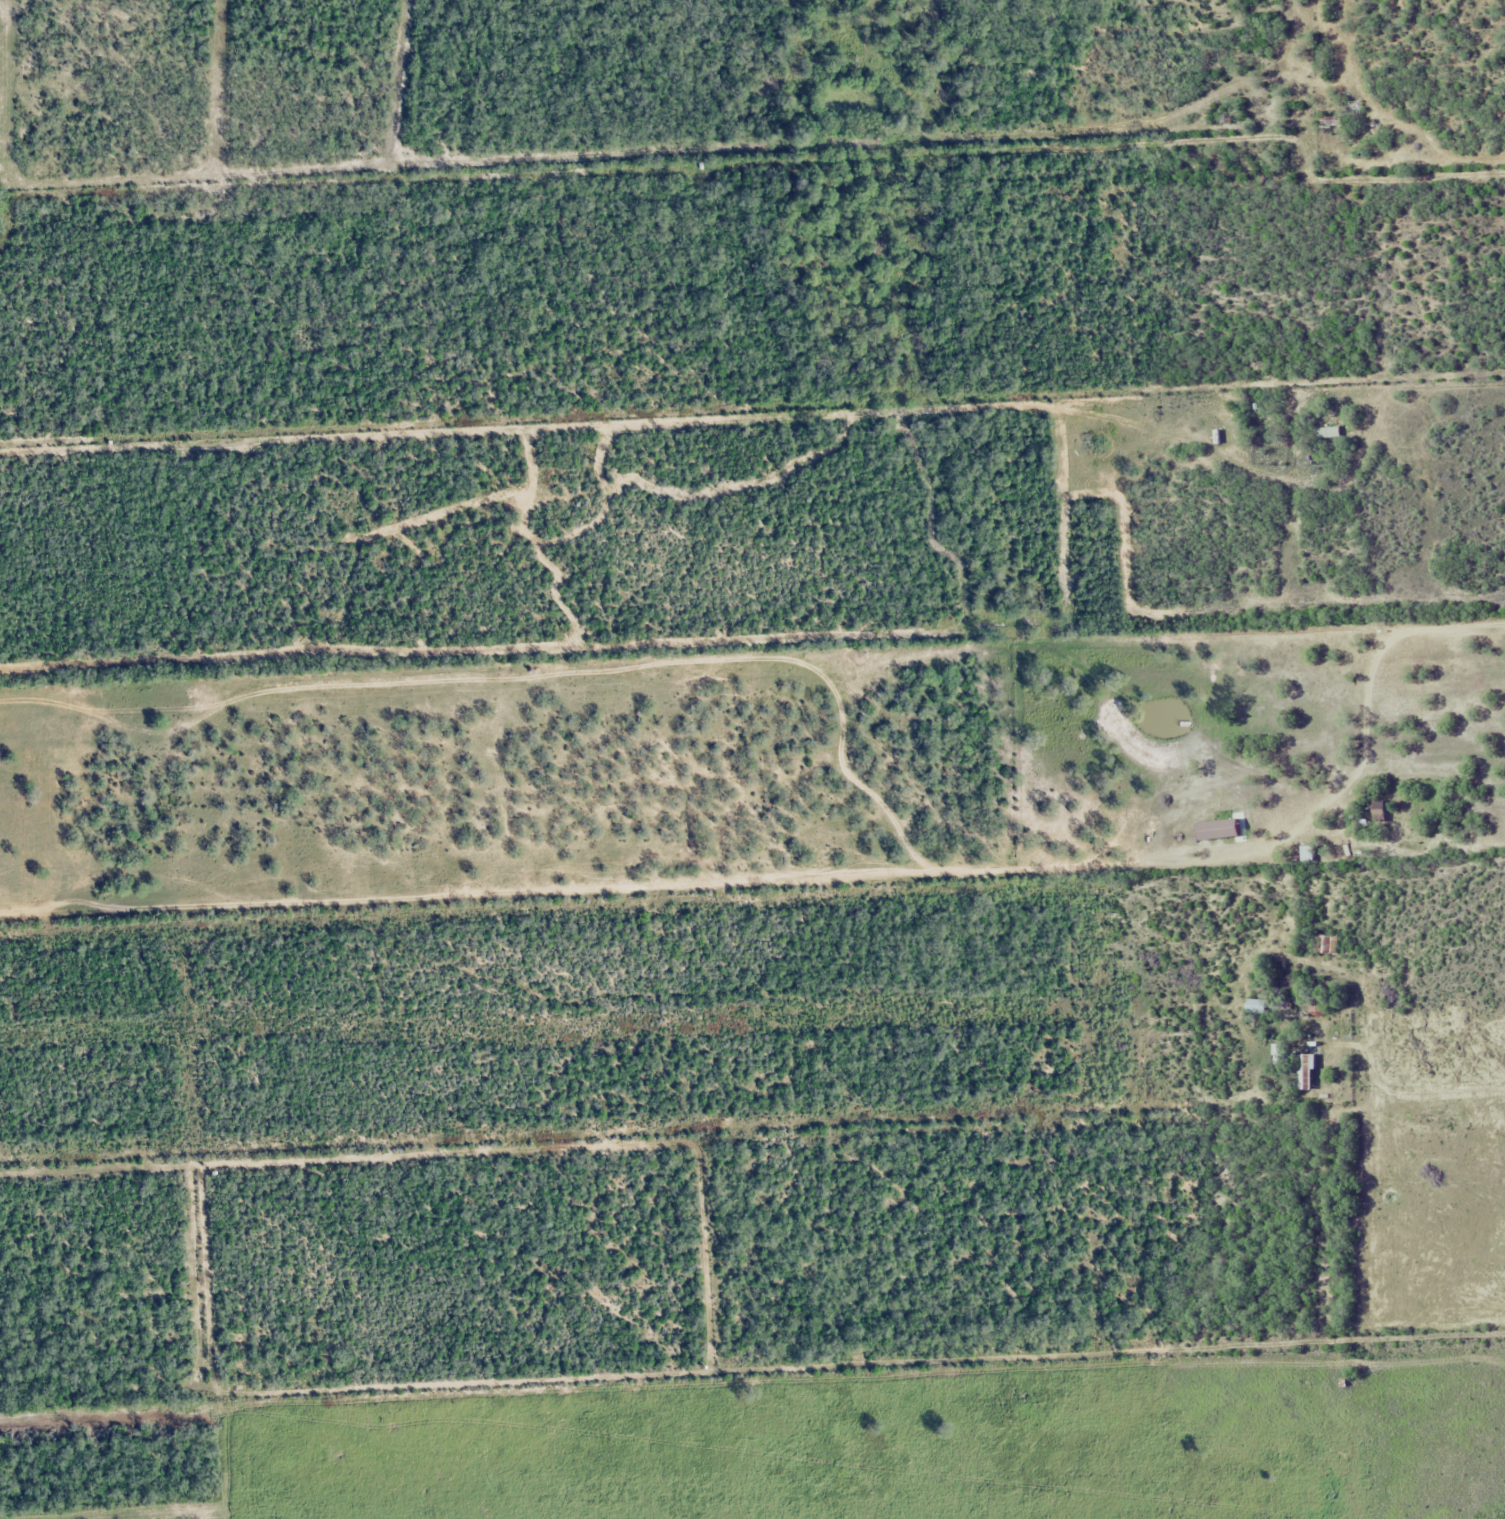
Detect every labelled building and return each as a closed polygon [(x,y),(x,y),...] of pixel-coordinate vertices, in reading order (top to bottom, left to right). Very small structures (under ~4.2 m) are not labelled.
[(1342,427),(1317,427),(1317,437),(1342,436),(1342,427)] [(1376,800),(1376,820),(1388,820),(1388,800),(1376,800)] [(1306,860),(1317,860),(1316,845),(1305,846),(1306,860)] [(1251,1014),(1269,1014),(1269,999),(1251,999),(1251,1014)] [(1292,1064),(1292,1044),(1275,1044),(1275,1064),(1292,1064)] [(1302,1089),(1316,1089),(1316,1054),(1302,1054),(1302,1089)]
